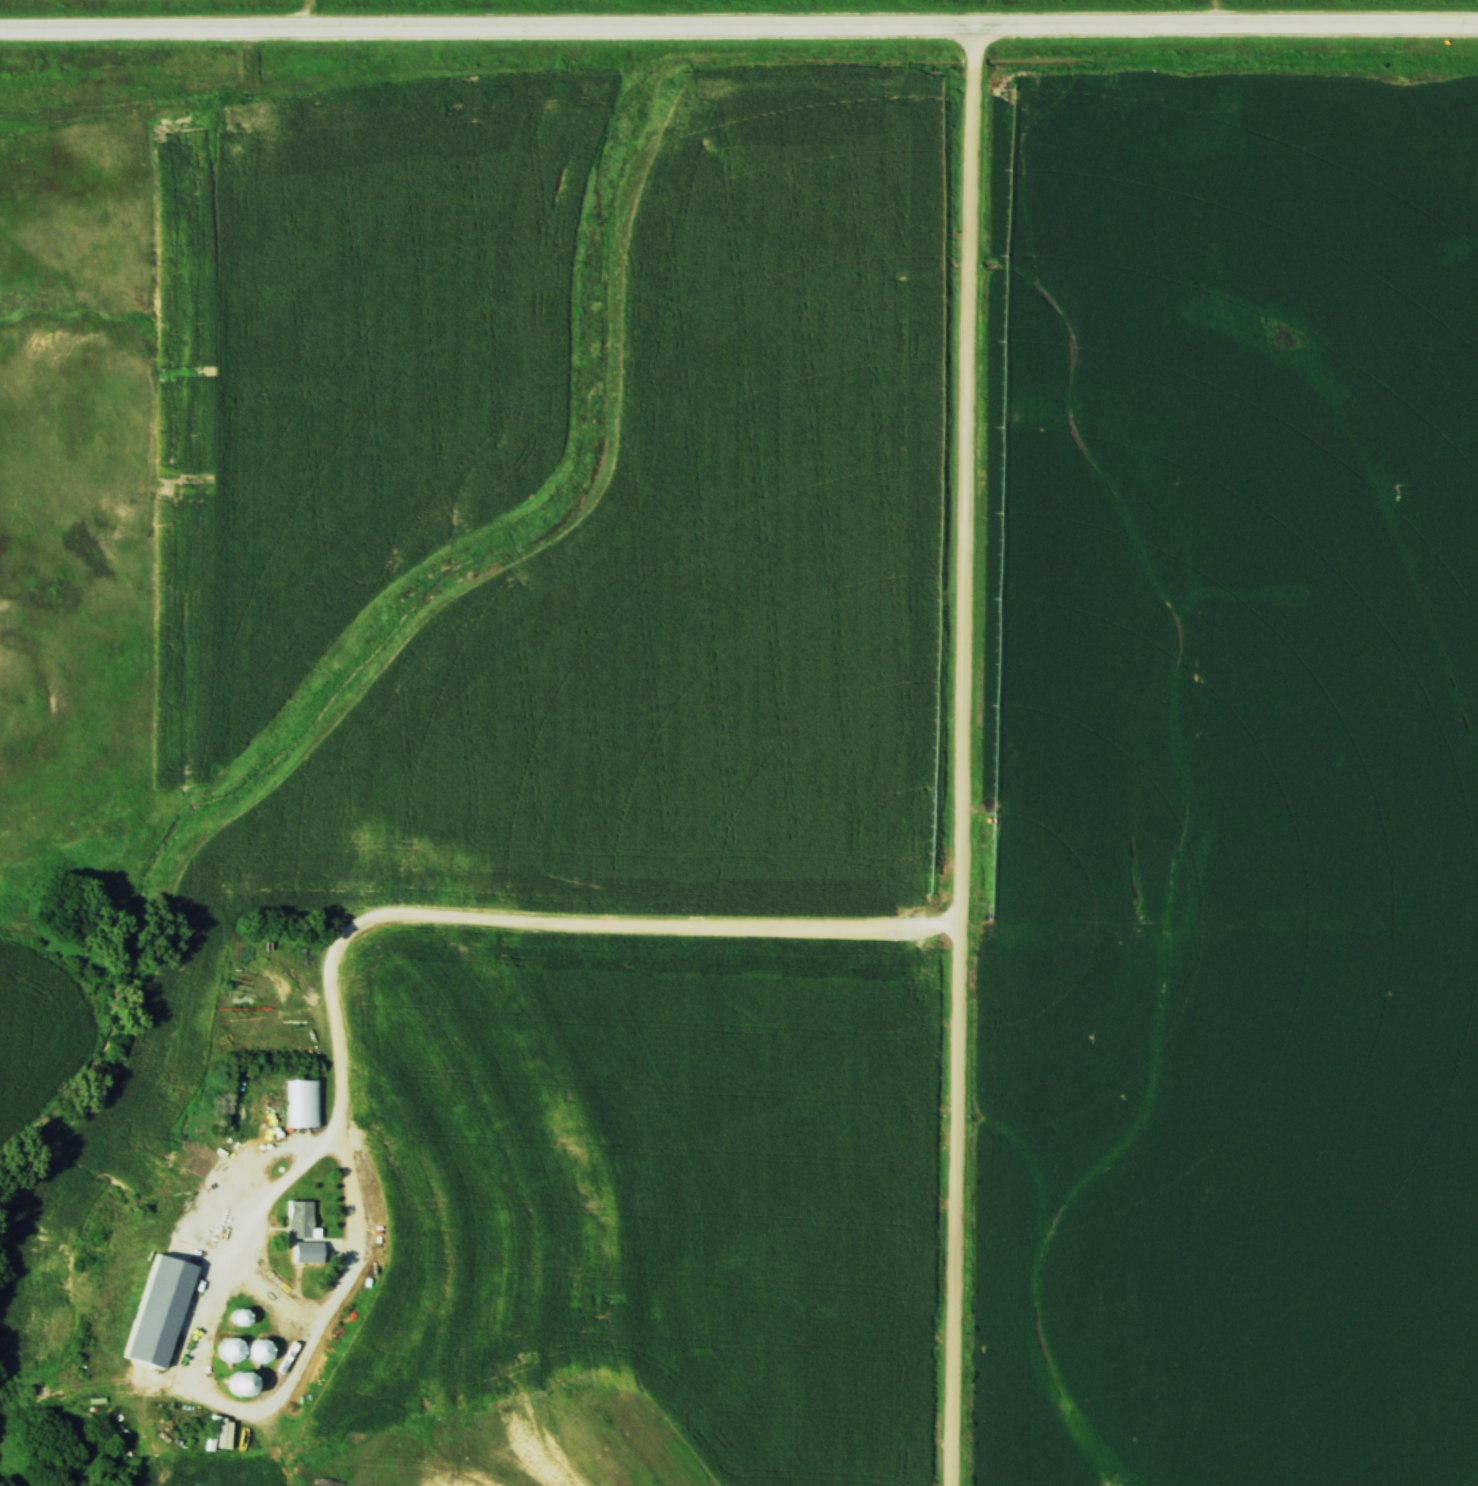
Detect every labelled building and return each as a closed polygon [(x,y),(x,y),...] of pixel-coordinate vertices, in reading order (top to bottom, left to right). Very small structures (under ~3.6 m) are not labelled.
[(318,1127),(318,1080),(289,1080),(289,1127),(318,1127)] [(308,1201),(285,1201),(285,1238),(308,1238),(308,1201)] [(211,1217),(195,1217),(195,1231),(211,1230),(211,1217)] [(175,1313),(175,1294),(163,1294),(163,1313),(175,1313)] [(241,1326),(245,1311),(230,1308),(227,1322),(241,1326)] [(213,1352),(228,1363),(239,1348),(224,1337),(213,1352)] [(261,1362),(263,1341),(248,1340),(246,1360),(261,1362)] [(237,1397),(250,1383),(236,1370),(223,1384),(237,1397)]
